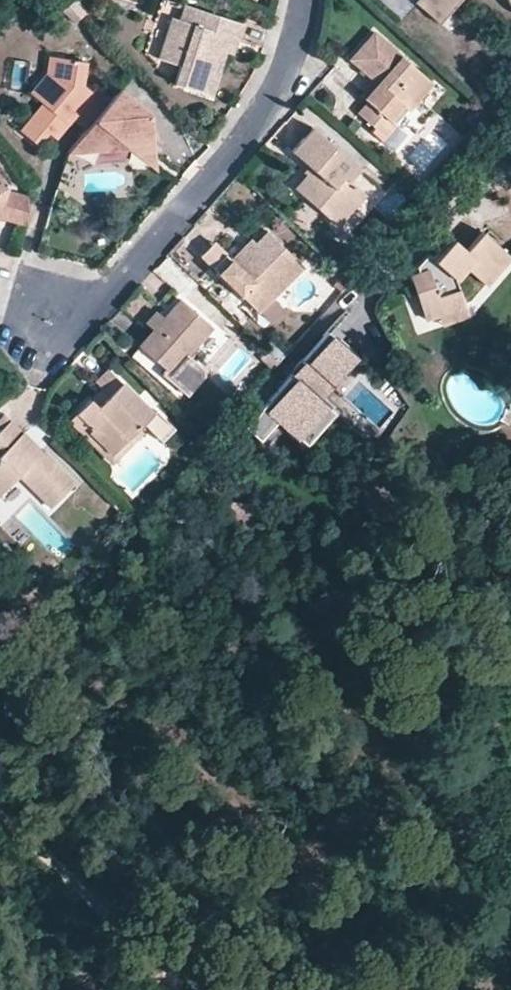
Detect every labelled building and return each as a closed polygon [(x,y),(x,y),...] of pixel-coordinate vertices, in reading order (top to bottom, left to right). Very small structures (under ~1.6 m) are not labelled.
[(463,0),(420,0),(415,5),(440,26),(458,5),(463,0)] [(236,40),(242,24),(182,3),(179,17),(172,15),(157,57),(177,64),(172,81),(208,94),(223,51),(227,37),(236,40)] [(434,82),(380,35),(357,61),(376,78),(384,84),(369,100),(360,111),(386,136),(396,123),(391,119),(404,104),(410,110),(434,82)] [(232,54),(236,40),(227,37),(223,51),(232,54)] [(56,87),(61,56),(51,54),(49,73),(34,92),(45,101),(56,87)] [(86,129),(112,98),(99,86),(96,89),(86,81),(89,59),(61,56),(56,87),(45,101),(22,128),(41,144),(51,133),(57,138),(75,119),(86,129)] [(362,94),(369,100),(384,84),(376,78),(362,94)] [(151,114),(123,86),(118,91),(142,113),(151,114)] [(142,113),(118,91),(112,98),(86,129),(66,153),(133,146),(155,166),(151,114),(142,113)] [(314,167),(309,172),(297,186),(339,223),(367,192),(352,178),(363,167),(315,125),(294,148),(309,162),(314,167)] [(304,168),(309,172),(314,167),(309,162),(304,168)] [(5,190),(0,209),(0,219),(23,225),(31,198),(5,190)] [(247,249),(241,244),(231,256),(218,270),(260,309),(303,262),(266,228),(256,239),(247,249)] [(485,284),(509,256),(480,232),(464,250),(451,241),(434,260),(426,253),(413,267),(415,272),(409,274),(424,321),(438,317),(442,325),(467,316),(455,279),(465,270),(485,284)] [(247,249),(256,239),(250,235),(241,244),(247,249)] [(231,256),(213,240),(200,253),(218,270),(231,256)] [(210,325),(180,299),(164,318),(156,311),(145,323),(153,330),(139,346),(169,373),(210,325)] [(343,326),(254,426),(253,427),(268,440),(286,421),(308,441),(344,401),(334,391),(370,351),(343,326)] [(94,381),(99,387),(106,394),(96,404),(89,399),(76,412),(90,426),(87,430),(110,453),(135,427),(149,412),(106,369),(94,381)] [(99,387),(89,399),(96,404),(106,394),(99,387)] [(356,407),(348,416),(370,434),(378,424),(356,407)] [(499,420),(507,425),(510,418),(510,412),(506,409),(499,420)] [(90,426),(76,412),(67,422),(110,464),(141,432),(135,427),(110,453),(87,430),(90,426)] [(9,421),(0,430),(0,494),(18,476),(51,507),(75,483),(41,451),(36,455),(18,438),(23,433),(9,421)] [(41,451),(23,433),(18,438),(36,455),(41,451)]
